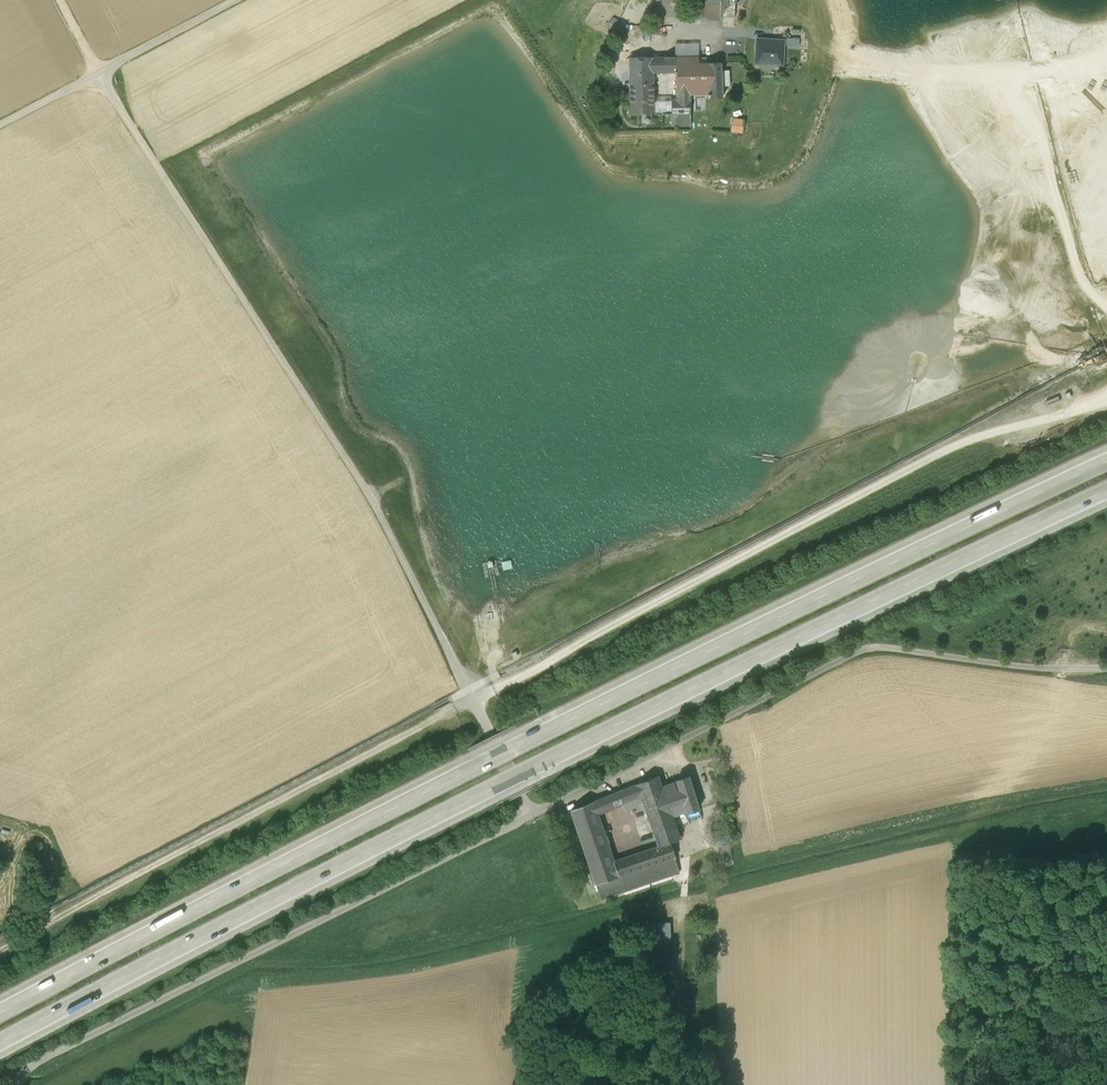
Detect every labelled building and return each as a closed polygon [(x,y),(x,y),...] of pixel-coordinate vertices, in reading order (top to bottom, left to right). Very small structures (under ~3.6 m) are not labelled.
[(730,7),(720,6),(720,17),(734,18),(735,7),(730,7)] [(783,41),(757,39),(756,49),(758,49),(757,64),(782,65),(783,41)] [(653,73),(653,57),(644,58),(639,58),(629,58),(629,81),(653,81),(653,73)] [(666,73),(665,57),(653,57),(653,73),(666,73)] [(665,57),(666,73),(674,73),(674,57),(665,57)] [(690,95),(694,95),(708,94),(707,63),(699,63),(699,57),(674,57),(674,73),(676,73),(676,100),(671,100),(672,114),(690,114),(690,112),(690,95)] [(721,63),(707,63),(708,94),(708,96),(710,96),(710,98),(722,98),(721,63)] [(653,81),(629,81),(630,115),(654,115),(654,100),(653,81)] [(672,114),(671,100),(654,100),(654,115),(672,114)] [(690,114),(672,114),(672,126),(691,126),(690,114)] [(744,121),(735,120),(734,131),(743,132),(744,121)] [(650,823),(654,835),(658,846),(670,842),(681,838),(673,816),(662,786),(658,775),(636,784),(640,796),(650,823)] [(687,813),(699,809),(689,776),(676,780),(677,781),(662,786),(673,816),(686,812),(687,813)] [(617,792),(622,804),(640,796),(636,784),(617,792)] [(622,804),(617,792),(610,794),(614,806),(622,804)] [(614,806),(610,794),(571,810),(596,885),(620,877),(614,861),(598,813),(614,806)] [(654,835),(650,823),(638,828),(643,839),(654,835)] [(658,846),(614,861),(620,877),(675,858),(676,858),(670,842),(658,846)] [(620,877),(596,885),(601,899),(680,873),(675,858),(620,877)]
